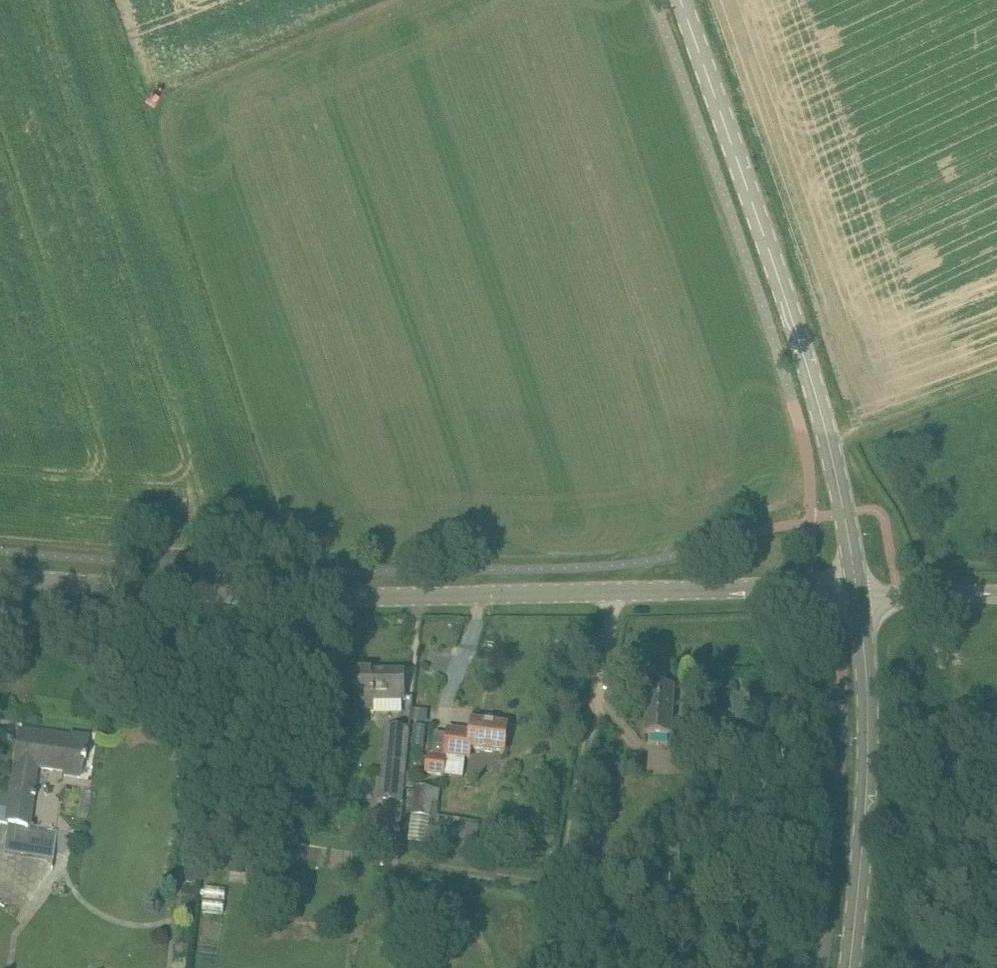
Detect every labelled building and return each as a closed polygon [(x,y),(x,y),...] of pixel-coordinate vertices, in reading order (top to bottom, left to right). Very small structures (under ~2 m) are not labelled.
[(374,668),(356,668),(354,704),(371,704),(372,698),(403,697),(405,672),(374,672),(374,668)] [(649,685),(646,733),(672,735),(675,686),(649,685)] [(471,732),(449,729),(449,734),(446,755),(429,754),(427,773),(444,775),(445,770),(446,755),(466,757),(471,758),(472,748),(504,751),(508,726),(473,721),(471,732)] [(416,724),(414,745),(424,746),(425,736),(426,737),(427,725),(416,724)] [(386,726),(378,800),(402,803),(404,786),(406,772),(412,729),(386,726)] [(8,791),(0,790),(0,822),(7,822),(3,849),(53,855),(57,830),(30,827),(35,796),(36,767),(62,769),(62,772),(78,773),(79,762),(85,763),(89,737),(61,734),(60,738),(19,732),(15,765),(19,765),(17,792),(8,791)] [(404,786),(415,788),(415,786),(417,773),(406,772),(404,786)] [(439,789),(415,786),(415,788),(412,815),(429,817),(431,817),(432,802),(437,803),(439,789)] [(425,843),(429,817),(412,815),(409,841),(417,842),(425,843)] [(426,846),(468,853),(469,841),(477,842),(479,822),(472,821),(471,827),(466,826),(465,831),(470,832),(470,835),(466,834),(465,838),(428,833),(426,846)] [(188,858),(185,878),(197,881),(200,859),(188,858)] [(194,908),(197,887),(185,885),(181,906),(194,908)] [(225,911),(226,886),(204,885),(203,910),(225,911)]
